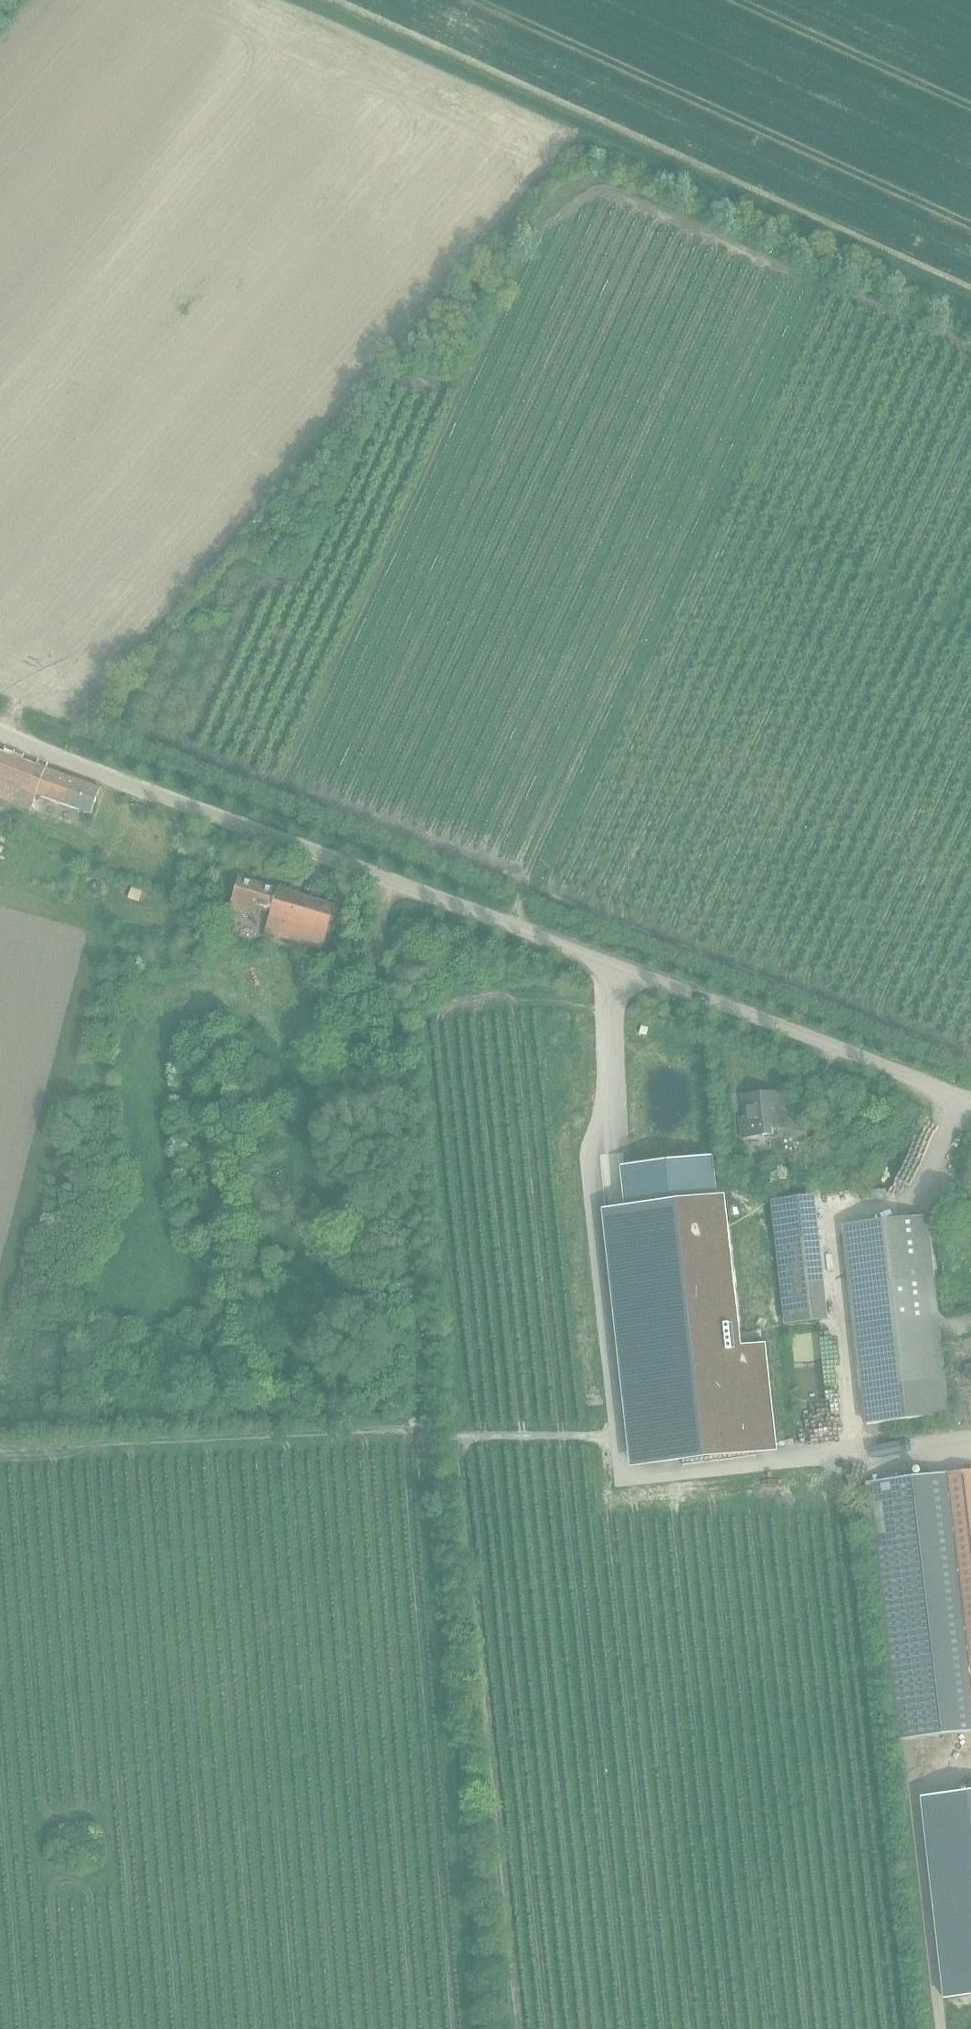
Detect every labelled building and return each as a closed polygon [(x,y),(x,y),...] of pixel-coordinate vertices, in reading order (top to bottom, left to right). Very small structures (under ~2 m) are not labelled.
[(100,788),(44,768),(0,751),(0,797),(31,809),(37,793),(90,813),(100,788)] [(320,950),(333,908),(238,877),(228,908),(253,916),(255,908),(269,913),(263,931),(320,950)] [(764,1128),(787,1126),(784,1097),(767,1099),(767,1093),(742,1095),(744,1117),(739,1118),(740,1137),(765,1134),(764,1128)] [(624,1207),(602,1210),(630,1464),(772,1448),(761,1351),(737,1354),(719,1197),(714,1198),(710,1158),(619,1167),(624,1207)] [(782,1323),(824,1320),(813,1197),(772,1201),(782,1323)] [(946,1414),(931,1278),(924,1218),(844,1226),(866,1423),(946,1414)] [(865,1482),(895,1740),(960,1733),(970,1731),(970,1470),(930,1474),(865,1482)] [(921,1797),(943,1997),(970,1994),(970,1791),(921,1797)]
